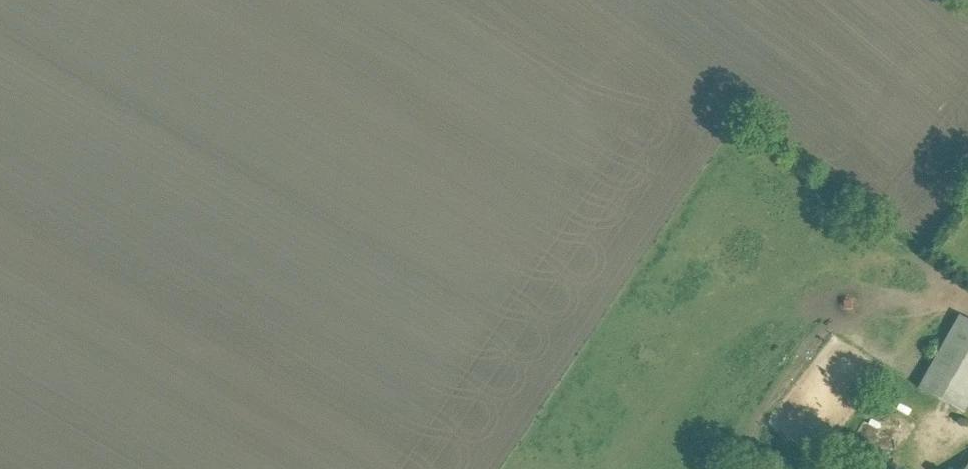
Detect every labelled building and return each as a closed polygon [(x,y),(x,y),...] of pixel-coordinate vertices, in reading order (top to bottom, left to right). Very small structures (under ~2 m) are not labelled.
[(959,416),(967,401),(967,321),(959,316),(915,390),(959,416)]
